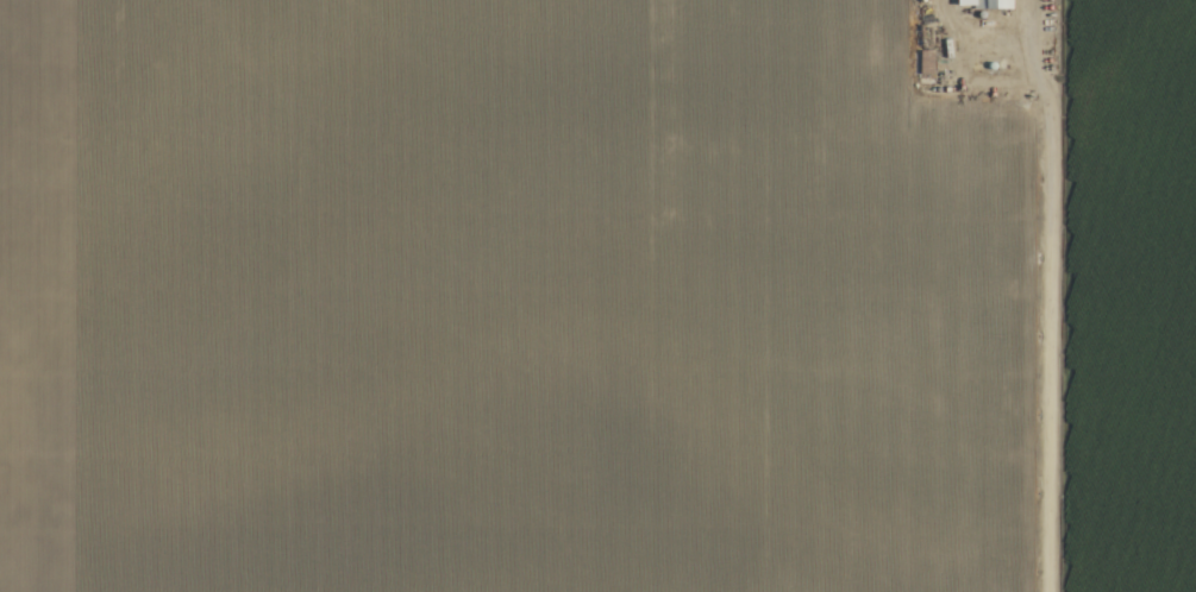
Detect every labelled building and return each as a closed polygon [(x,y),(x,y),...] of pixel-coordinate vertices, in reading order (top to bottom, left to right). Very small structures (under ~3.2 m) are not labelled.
[(927,49),(914,49),(914,73),(927,73),(927,49)]
